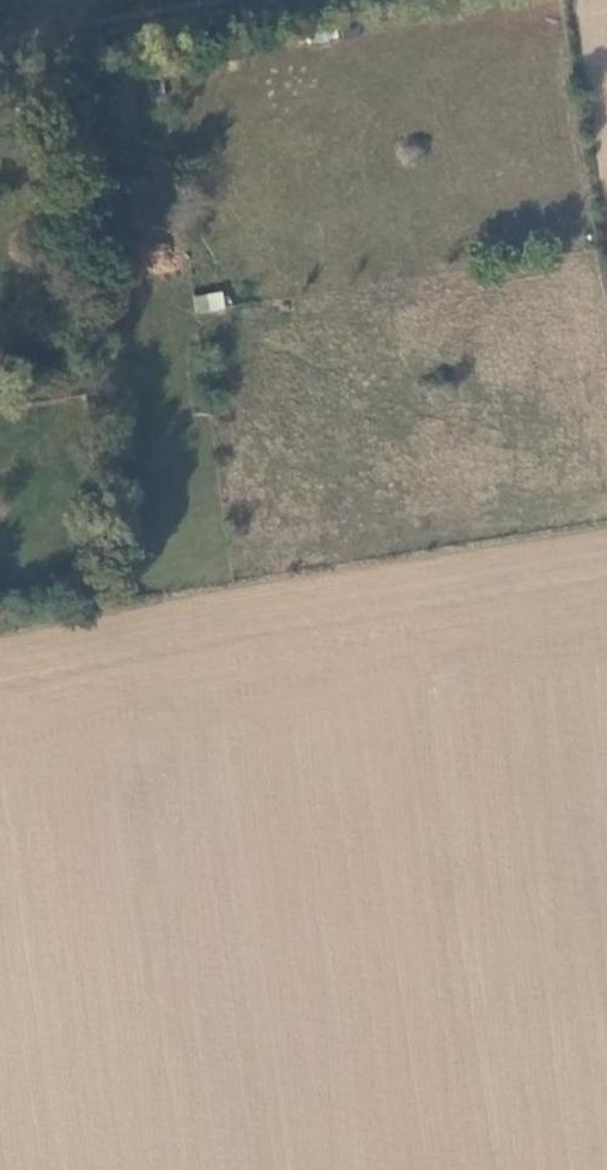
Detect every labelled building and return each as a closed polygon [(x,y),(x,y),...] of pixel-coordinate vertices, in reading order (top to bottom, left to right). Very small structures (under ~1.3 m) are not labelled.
[(193,295),(195,314),(226,310),(223,291),(193,295)]
